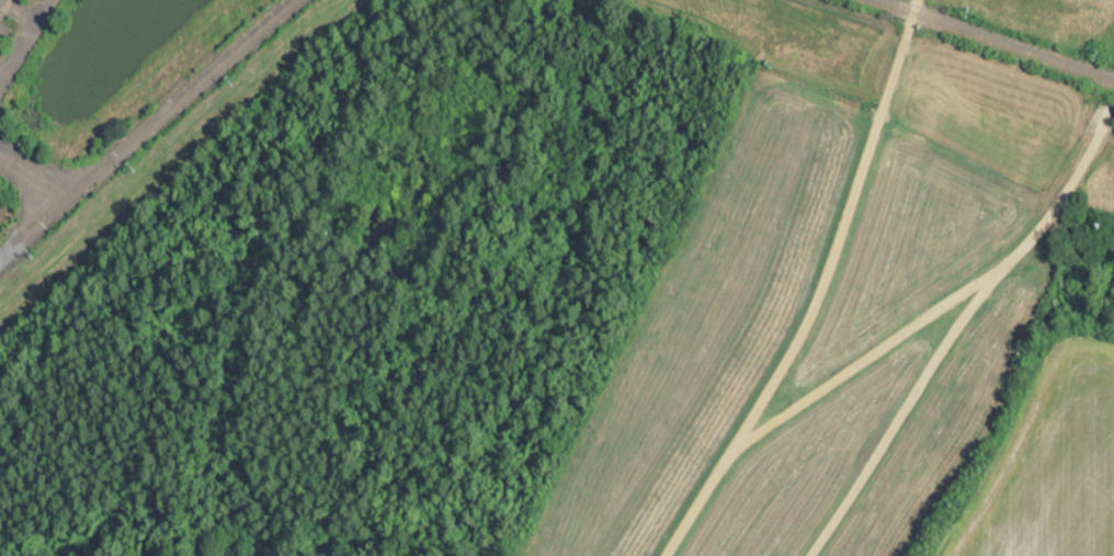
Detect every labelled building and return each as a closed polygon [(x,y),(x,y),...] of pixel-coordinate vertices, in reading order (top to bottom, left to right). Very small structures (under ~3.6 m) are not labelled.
[(1113,300),(1113,298),(1113,271),(1111,270),(1101,294),(1113,300)]
